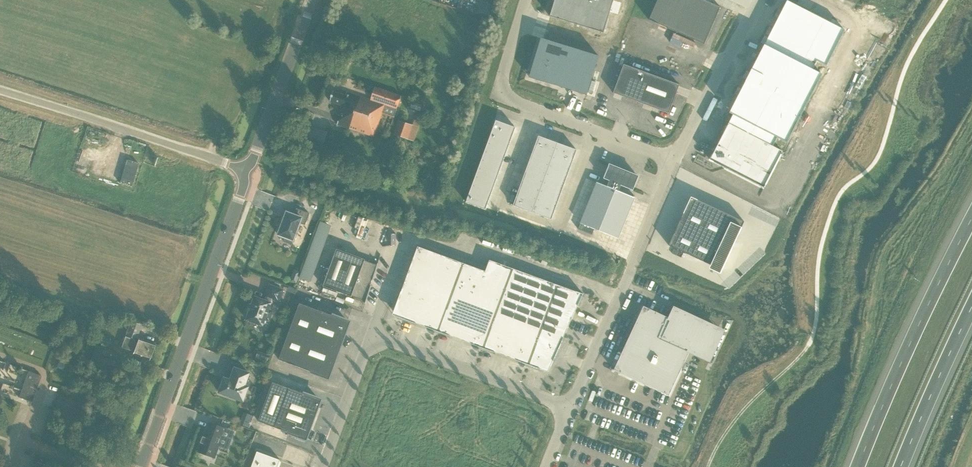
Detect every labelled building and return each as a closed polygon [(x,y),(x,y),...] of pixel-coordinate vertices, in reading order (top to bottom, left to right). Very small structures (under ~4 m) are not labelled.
[(550,16),(604,33),(614,0),(555,0),(550,16)] [(712,0),(655,0),(648,16),(703,40),(719,3),(712,0)] [(728,123),(710,160),(764,187),(782,151),(774,147),(778,138),(787,142),(822,75),(813,70),(817,61),(826,66),(845,30),(788,1),(726,122),(728,123)] [(599,56),(541,38),(529,77),(587,95),(599,56)] [(624,64),(613,93),(627,98),(627,99),(628,99),(628,98),(637,101),(636,102),(637,102),(669,113),(672,104),(673,104),(673,103),(676,95),(677,95),(676,94),(679,85),(624,64)] [(401,96),(375,87),(370,99),(347,91),(345,95),(333,91),(330,101),(342,105),(339,115),(340,116),(337,124),(374,136),(382,113),(393,116),(396,109),(396,110),(401,96)] [(422,105),(411,101),(409,107),(420,111),(422,105)] [(415,117),(412,116),(409,124),(406,123),(398,121),(394,135),(414,141),(421,119),(415,117)] [(496,120),(466,202),(486,209),(516,127),(514,127),(514,128),(497,122),(497,121),(496,120)] [(539,136),(513,205),(532,212),(558,143),(557,143),(557,144),(539,138),(540,136),(539,136)] [(577,150),(558,143),(532,212),(552,219),(577,150)] [(580,223),(578,229),(591,235),(594,228),(618,238),(635,196),(619,190),(621,185),(632,189),(638,175),(609,164),(603,178),(609,180),(607,185),(597,181),(580,223)] [(691,197),(669,245),(711,264),(709,268),(721,274),(742,227),(744,221),(691,197)] [(287,212),(278,235),(285,237),(284,241),(291,244),(293,240),(294,240),(300,223),(305,225),(309,213),(297,209),(294,215),(287,212)] [(486,271),(418,246),(393,315),(548,372),(583,294),(570,289),(490,260),(486,271)] [(373,280),(378,263),(377,265),(365,260),(365,259),(337,249),(323,286),(352,297),(352,296),(366,301),(365,303),(366,303),(371,286),(370,286),(372,280),(373,280)] [(264,300),(258,298),(255,297),(252,306),(250,305),(248,310),(250,311),(247,320),(263,325),(265,318),(269,319),(272,311),(268,309),(271,302),(270,302),(272,298),(278,300),(282,289),(269,284),(265,296),(264,300)] [(300,303),(279,359),(311,371),(311,372),(311,373),(312,371),(328,377),(331,370),(332,368),(331,368),(345,331),(346,329),(348,322),(332,316),(333,314),(332,314),(332,315),(300,303)] [(671,318),(644,306),(614,370),(669,395),(690,350),(705,357),(718,328),(672,307),(671,308),(675,309),(671,318)] [(130,321),(125,335),(135,339),(140,325),(130,321)] [(135,348),(133,354),(149,360),(154,344),(138,338),(136,344),(134,343),(135,340),(125,337),(121,347),(131,350),(132,347),(135,348)] [(235,368),(231,380),(225,378),(220,392),(243,401),(248,387),(245,385),(249,373),(235,368)] [(31,402),(41,376),(28,371),(19,397),(31,402)] [(289,388),(273,382),(258,421),(274,427),(282,408),(289,388)] [(303,393),(289,388),(282,408),(313,419),(320,400),(304,394),(304,392),(303,392),(303,393)] [(306,438),(313,419),(282,408),(275,427),(289,432),(288,433),(289,434),(290,432),(306,438)] [(206,428),(207,429),(204,437),(203,437),(201,443),(202,443),(199,452),(215,457),(225,428),(210,423),(208,428),(206,428)] [(280,460),(257,451),(251,466),(278,466),(279,466),(281,461),(280,461),(280,460)]
